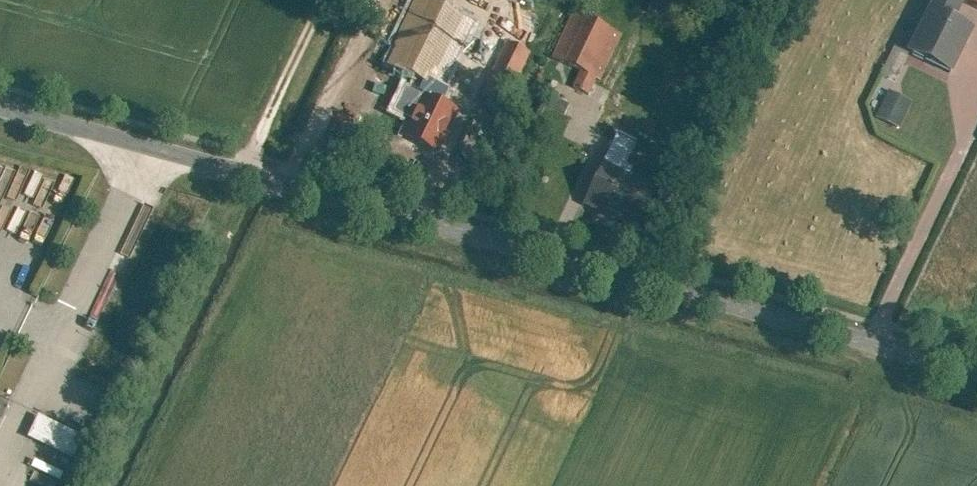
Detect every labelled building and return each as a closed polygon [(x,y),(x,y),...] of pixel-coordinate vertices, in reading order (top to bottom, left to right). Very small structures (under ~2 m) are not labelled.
[(421,0),(414,0),(385,68),(439,92),(469,21),(421,0)] [(960,2),(957,0),(928,0),(926,5),(952,18),(960,2)] [(960,2),(976,10),(976,0),(957,0),(960,2)] [(904,49),(951,71),(972,28),(952,18),(926,5),(904,49)] [(622,34),(572,12),(552,56),(580,68),(597,76),(603,78),(622,34)] [(482,97),(503,106),(525,53),(504,44),(482,97)] [(641,146),(673,74),(640,59),(629,84),(620,80),(599,127),(615,134),(636,144),(641,146)] [(597,76),(580,68),(573,84),(590,92),(597,76)] [(914,103),(888,90),(875,115),(902,128),(914,103)] [(453,111),(421,96),(401,141),(433,156),(453,111)] [(615,134),(603,160),(624,170),(636,144),(615,134)] [(583,204),(625,223),(645,179),(624,170),(603,160),(583,204)] [(25,194),(48,200),(54,175),(32,169),(25,194)] [(63,453),(71,431),(29,415),(21,438),(63,453)]
